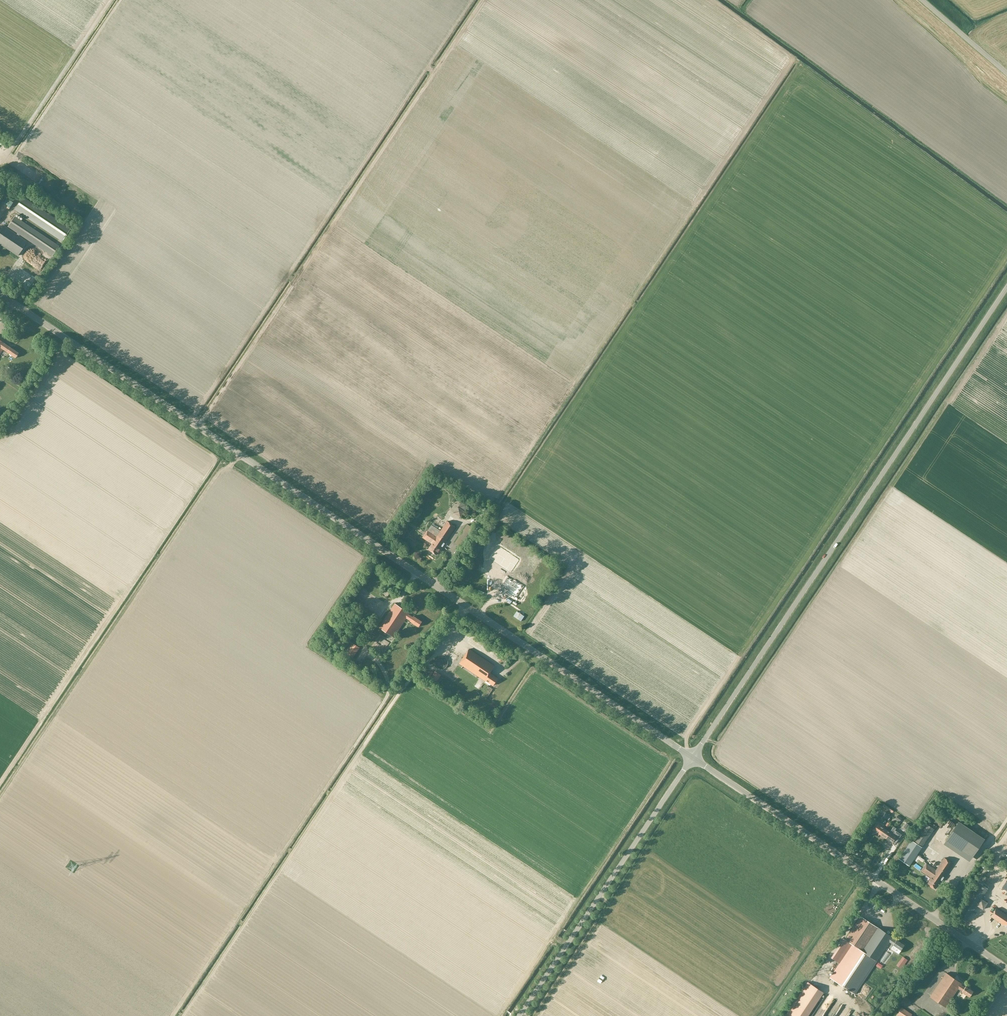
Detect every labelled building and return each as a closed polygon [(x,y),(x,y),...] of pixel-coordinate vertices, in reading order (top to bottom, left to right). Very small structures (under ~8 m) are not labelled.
[(422,91),(426,94),(437,80),(433,77),(422,91)] [(16,196),(9,193),(7,199),(13,202),(16,196)] [(22,198),(14,210),(61,242),(70,230),(22,198)] [(35,230),(14,217),(8,227),(17,233),(16,234),(3,226),(0,231),(0,244),(17,256),(27,242),(19,236),(20,235),(52,256),(59,246),(35,230)] [(27,263),(37,255),(34,251),(24,259),(27,263)] [(6,345),(0,341),(0,353),(2,349),(7,352),(6,352),(15,358),(18,353),(10,348),(6,345)] [(454,513),(461,518),(465,511),(458,507),(454,513)] [(824,514),(810,536),(814,539),(828,517),(824,514)] [(437,537),(428,530),(423,538),(432,544),(428,550),(437,555),(455,527),(447,521),(441,531),(437,537)] [(437,537),(441,531),(431,525),(427,530),(428,530),(437,537)] [(479,554),(484,547),(478,544),(474,550),(479,554)] [(498,548),(490,560),(500,567),(504,561),(510,565),(506,571),(511,574),(519,562),(498,548)] [(508,579),(503,585),(510,590),(508,593),(515,598),(523,587),(515,582),(515,583),(508,579)] [(419,627),(422,622),(413,616),(413,617),(409,615),(409,614),(395,604),(379,627),(393,637),(406,618),(410,621),(419,627)] [(437,644),(440,646),(446,637),(442,635),(437,644)] [(345,652),(353,658),(360,648),(351,642),(345,652)] [(493,686),(497,679),(489,673),(494,666),(469,649),(459,664),(485,681),(486,681),(493,686)] [(448,664),(448,663),(448,662),(448,661),(447,661),(447,660),(447,659),(446,659),(446,658),(445,658),(444,658),(444,657),(443,657),(442,657),(441,657),(440,657),(439,658),(438,658),(438,659),(437,659),(437,660),(436,660),(436,661),(436,662),(436,663),(436,664),(436,665),(436,666),(437,666),(437,667),(438,668),(439,668),(439,669),(440,669),(441,669),(442,669),(443,669),(444,669),(445,668),(446,668),(446,667),(447,666),(447,665),(448,665),(448,664)] [(437,682),(441,675),(435,671),(431,677),(437,682)] [(941,827),(944,822),(932,814),(929,819),(941,827)] [(912,840),(922,846),(934,829),(924,822),(912,840)] [(958,822),(946,840),(972,857),(984,839),(958,822)] [(884,828),(880,825),(878,824),(873,830),(879,834),(884,828)] [(896,836),(892,834),(894,831),(898,834),(900,831),(893,827),(890,832),(886,839),(892,843),(896,836)] [(886,839),(890,832),(884,828),(879,834),(886,839)] [(911,840),(898,859),(909,867),(922,847),(911,840)] [(943,877),(952,864),(944,858),(936,870),(926,864),(921,871),(931,878),(927,883),(935,889),(941,880),(941,881),(944,877),(943,877)] [(921,867),(924,863),(919,859),(915,863),(921,867)] [(991,879),(989,879),(989,887),(992,887),(992,884),(997,884),(998,887),(1001,887),(1001,881),(992,882),(991,879)] [(976,905),(982,909),(987,903),(981,899),(987,888),(979,883),(977,882),(955,915),(957,916),(966,922),(976,905)] [(997,908),(991,917),(1006,927),(1006,915),(997,908)] [(830,977),(836,981),(855,994),(877,961),(877,960),(889,942),(892,937),(861,916),(845,940),(852,944),(842,958),(839,963),(830,977)] [(892,937),(889,942),(893,944),(893,945),(891,948),(898,953),(904,945),(892,937)] [(837,955),(834,959),(839,963),(842,958),(837,955)] [(945,1007),(958,989),(969,997),(973,991),(965,986),(965,987),(961,985),(961,984),(946,973),(930,997),(945,1007)] [(785,1015),(802,1015),(819,990),(807,982),(785,1015)] [(912,1014),(902,1008),(896,1015),(912,1015),(913,1015),(912,1014)]
